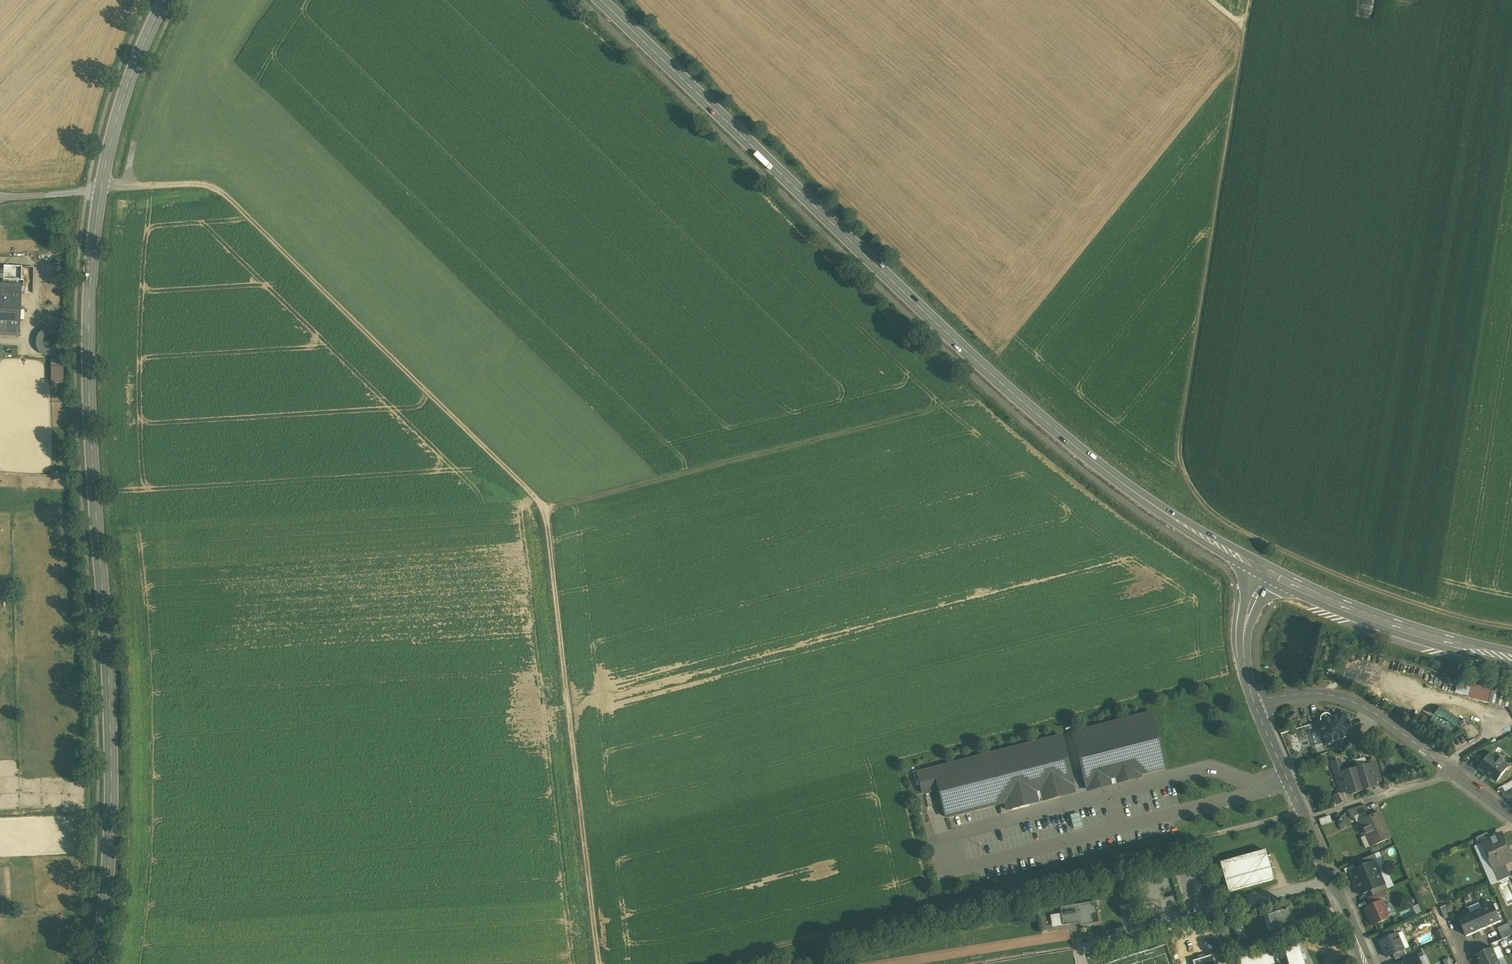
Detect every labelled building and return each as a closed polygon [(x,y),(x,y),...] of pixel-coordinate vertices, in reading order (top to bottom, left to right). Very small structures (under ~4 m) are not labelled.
[(19,337),(21,283),(17,283),(18,265),(0,264),(0,266),(0,336),(19,337)] [(63,342),(62,334),(57,331),(50,328),(43,330),(37,333),(34,337),(33,342),(35,347),(38,353),(45,356),(52,357),(57,354),(62,348),(63,342)] [(64,384),(63,360),(52,360),(52,384),(64,384)] [(1511,690),(1491,685),(1487,701),(1507,706),(1511,690)] [(1459,721),(1440,709),(1428,727),(1447,739),(1459,721)] [(1125,720),(1112,723),(1099,726),(1086,730),(1086,729),(1085,729),(1086,730),(1073,733),(1072,733),(1073,733),(1076,746),(1076,747),(1080,760),(1079,760),(1080,761),(1083,774),(1087,787),(1086,787),(1087,788),(1087,787),(1094,786),(1095,786),(1095,785),(1105,783),(1113,781),(1114,781),(1126,777),(1126,778),(1127,777),(1139,774),(1139,775),(1139,774),(1152,771),(1165,767),(1165,768),(1165,767),(1162,754),(1162,753),(1161,754),(1158,740),(1155,727),(1155,726),(1154,726),(1151,713),(1138,716),(1125,720),(1125,719),(1125,720)] [(1320,719),(1320,721),(1316,722),(1319,731),(1320,731),(1324,745),(1340,741),(1350,737),(1343,714),(1331,718),(1330,716),(1328,715),(1326,714),(1324,714),(1322,715),(1321,717),(1320,719)] [(1315,748),(1324,745),(1320,731),(1319,731),(1311,734),(1315,748)] [(1359,734),(1350,737),(1340,741),(1342,748),(1362,742),(1359,734)] [(1034,743),(1022,746),(1021,746),(1009,749),(1008,749),(1009,750),(996,753),(996,752),(995,753),(983,756),(982,756),(983,756),(970,759),(969,759),(970,760),(957,763),(957,762),(956,763),(957,763),(944,766),(943,766),(944,766),(931,769),(930,769),(931,770),(918,773),(918,772),(917,773),(918,773),(921,783),(920,783),(921,783),(923,793),(923,794),(924,794),(923,793),(939,789),(943,803),(942,803),(943,803),(946,817),(947,817),(946,817),(958,814),(969,811),(970,811),(981,808),(982,808),(993,805),(994,805),(1005,802),(1007,809),(1007,810),(1007,809),(1018,807),(1018,806),(1029,804),(1030,804),(1040,801),(1041,801),(1050,798),(1050,799),(1051,799),(1051,798),(1060,796),(1061,796),(1061,795),(1060,796),(1059,788),(1068,786),(1069,786),(1069,785),(1068,785),(1060,753),(1060,752),(1064,751),(1065,751),(1064,751),(1061,736),(1060,736),(1048,739),(1047,739),(1047,740),(1035,743),(1035,742),(1034,743)] [(1293,757),(1299,761),(1302,756),(1296,752),(1293,757)] [(1492,753),(1480,769),(1497,782),(1509,766),(1492,753)] [(1381,780),(1374,760),(1367,762),(1368,765),(1374,782),(1381,780)] [(1374,782),(1368,765),(1355,769),(1362,790),(1375,786),(1374,782)] [(1342,773),(1347,790),(1347,791),(1348,794),(1362,790),(1355,769),(1342,773)] [(1342,770),(1334,772),(1340,793),(1347,791),(1347,790),(1342,773),(1342,770)] [(1498,789),(1506,795),(1511,792),(1511,782),(1498,789)] [(1365,805),(1354,808),(1355,810),(1357,816),(1368,811),(1365,805)] [(1379,813),(1360,821),(1371,846),(1390,838),(1379,813)] [(1319,819),(1320,824),(1330,821),(1329,815),(1319,819)] [(1487,833),(1476,838),(1479,845),(1484,843),(1483,842),(1490,839),(1487,833)] [(1494,867),(1495,868),(1505,863),(1511,860),(1511,859),(1501,834),(1490,839),(1483,842),(1484,843),(1494,867)] [(1229,892),(1273,880),(1265,851),(1221,864),(1229,892)] [(1374,854),(1358,862),(1360,867),(1374,861),(1374,862),(1377,860),(1374,854)] [(1360,867),(1349,872),(1354,884),(1379,873),(1374,862),(1374,861),(1360,867)] [(1505,863),(1495,868),(1494,867),(1492,869),(1498,882),(1511,876),(1505,863)] [(1379,873),(1354,884),(1359,895),(1370,890),(1384,884),(1379,873)] [(1384,884),(1370,890),(1373,896),(1387,889),(1385,883),(1384,884)] [(1380,901),(1365,908),(1372,925),(1388,918),(1380,901)] [(1063,926),(1099,920),(1096,903),(1061,909),(1061,910),(1063,922),(1063,926)] [(1494,904),(1482,909),(1490,926),(1501,921),(1494,904)] [(1450,916),(1445,905),(1440,907),(1444,918),(1450,916)] [(1289,908),(1267,915),(1271,928),(1280,925),(1293,921),(1289,908)] [(1482,909),(1471,914),(1478,931),(1490,926),(1482,909)] [(1052,924),(1063,922),(1061,910),(1050,912),(1052,924)] [(1131,913),(1127,914),(1130,925),(1135,924),(1136,928),(1142,926),(1140,919),(1134,921),(1131,913)] [(1471,914),(1459,919),(1467,937),(1478,931),(1471,914)] [(1293,921),(1280,925),(1282,931),(1295,927),(1293,921)] [(1509,923),(1498,928),(1500,934),(1511,929),(1509,923)] [(1500,934),(1503,939),(1511,935),(1511,931),(1511,929),(1500,934)] [(1396,934),(1379,942),(1386,957),(1392,955),(1404,950),(1396,934)] [(1288,963),(1303,963),(1297,943),(1283,948),(1288,963)] [(1404,950),(1392,955),(1395,960),(1403,957),(1411,953),(1409,947),(1404,950)] [(1476,955),(1480,963),(1488,963),(1498,960),(1493,948),(1476,955)] [(1235,960),(1237,963),(1274,963),(1270,949),(1235,960)] [(1411,953),(1403,957),(1405,963),(1417,958),(1421,956),(1419,950),(1411,953)]
